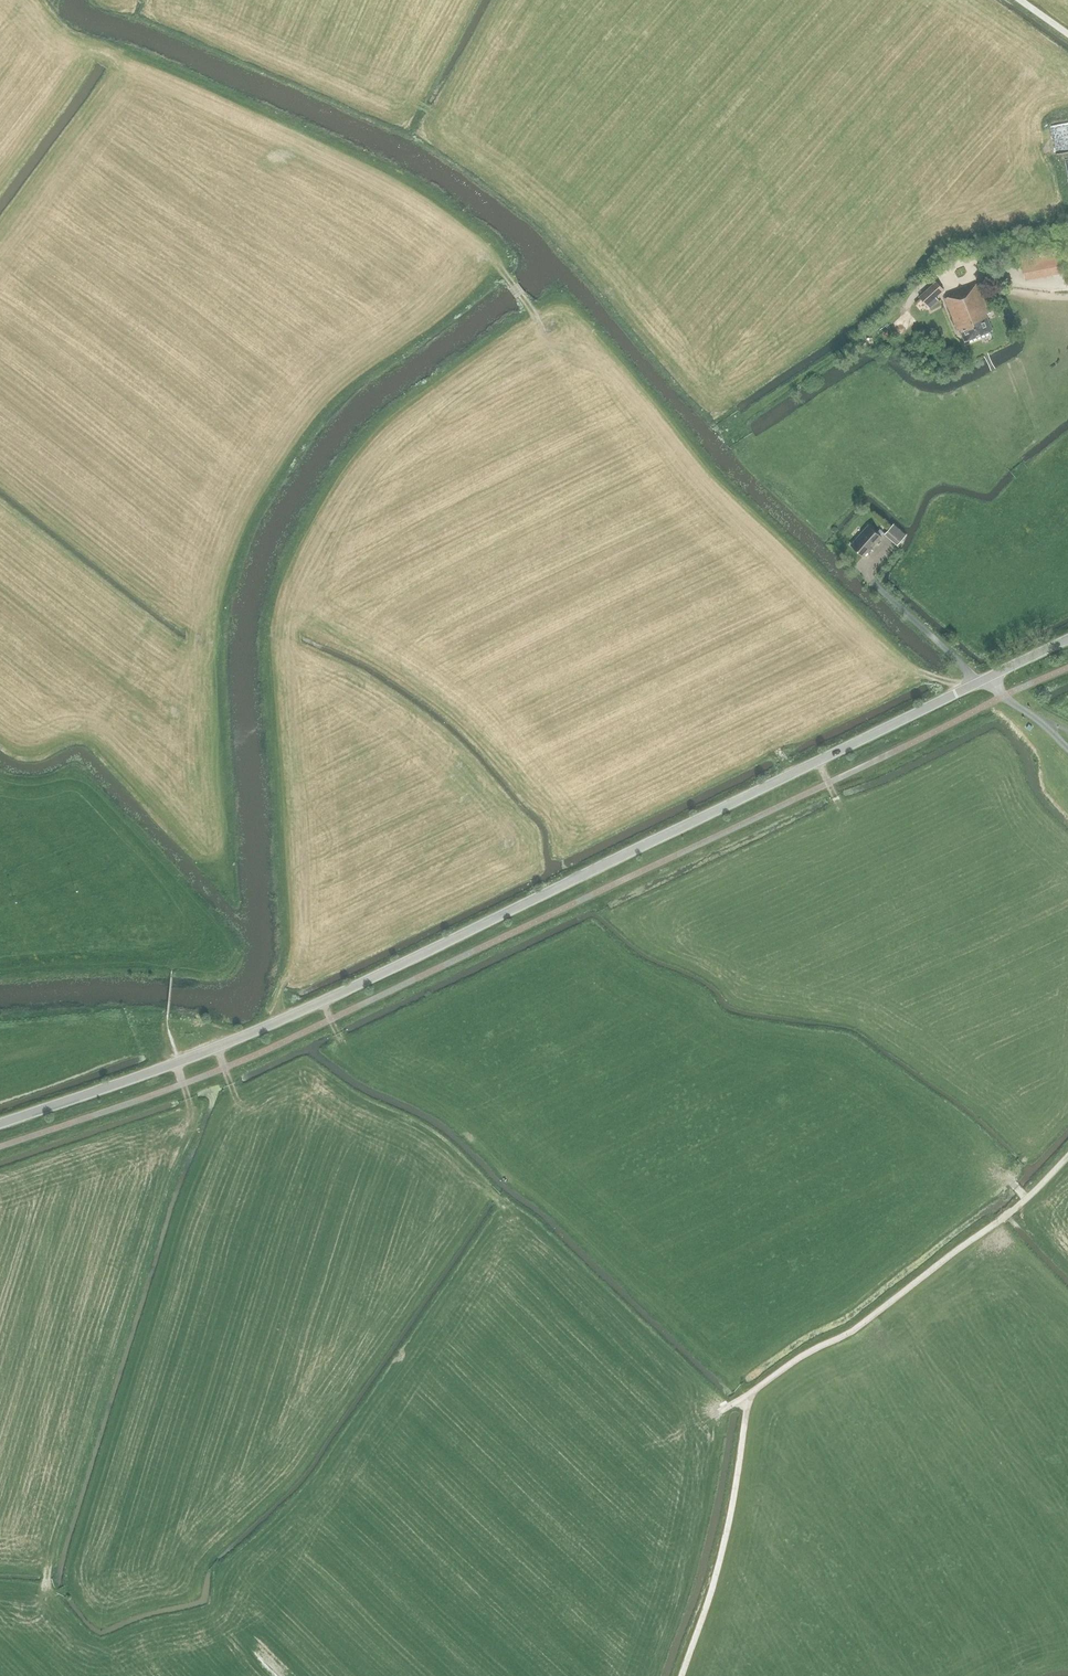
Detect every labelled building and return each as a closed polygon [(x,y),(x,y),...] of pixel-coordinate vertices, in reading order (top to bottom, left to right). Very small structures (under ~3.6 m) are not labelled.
[(1053,127),(1057,157),(1067,155),(1067,125),(1053,127)] [(1064,273),(1059,246),(1019,254),(1024,281),(1064,273)] [(944,290),(936,281),(919,297),(929,308),(938,300),(936,297),(944,290)] [(965,341),(992,330),(985,313),(989,311),(977,283),(953,293),(954,294),(945,298),(957,330),(960,329),(965,341)] [(897,545),(906,535),(893,524),(884,534),(897,545)] [(881,537),(885,532),(880,528),(876,533),(868,525),(851,545),(863,556),(869,549),(870,549),(881,537)]
